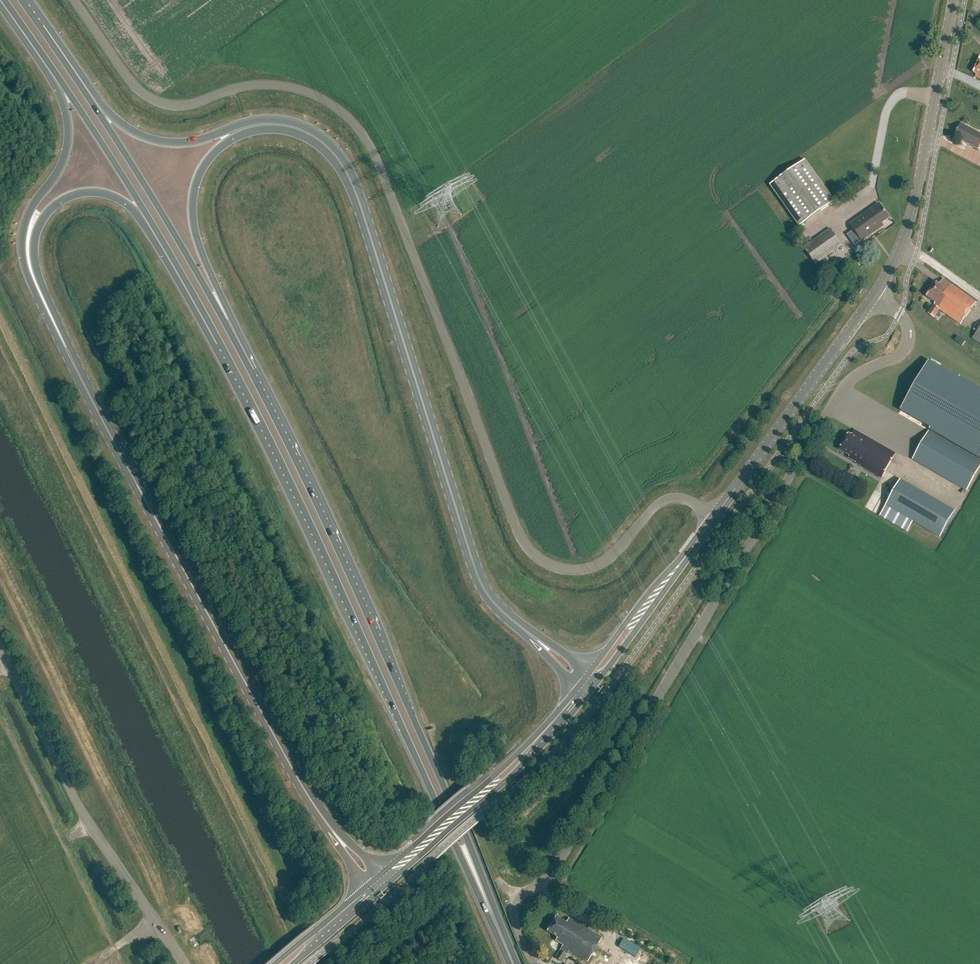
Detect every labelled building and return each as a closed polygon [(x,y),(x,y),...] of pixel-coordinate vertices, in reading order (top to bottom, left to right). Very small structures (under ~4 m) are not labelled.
[(978,149),(979,146),(979,133),(961,123),(955,135),(962,140),(978,149)] [(770,185),(799,227),(835,201),(805,160),(770,185)] [(876,232),(874,229),(890,218),(880,204),(850,224),(862,241),(876,232)] [(815,265),(825,258),(842,246),(830,229),(804,248),(815,265)] [(836,268),(835,280),(843,280),(844,268),(836,268)] [(939,309),(961,324),(976,302),(943,279),(940,284),(936,281),(925,295),(935,303),(928,313),(933,317),(939,309)] [(972,338),(979,344),(979,327),(972,338)] [(965,341),(958,336),(955,340),(962,346),(965,341)] [(930,360),(901,411),(979,456),(979,388),(930,360)] [(979,468),(979,460),(929,430),(912,459),(967,491),(979,468)] [(857,465),(881,478),(895,454),(854,431),(852,435),(849,434),(840,450),(850,455),(849,458),(858,463),(857,465)] [(885,506),(879,516),(907,532),(913,522),(940,537),(956,510),(901,479),(885,506)] [(554,941),(562,946),(555,957),(561,961),(565,954),(566,954),(569,951),(587,962),(602,937),(569,917),(566,922),(555,915),(546,930),(557,937),(554,941)] [(620,947),(638,957),(643,948),(625,938),(620,947)]
